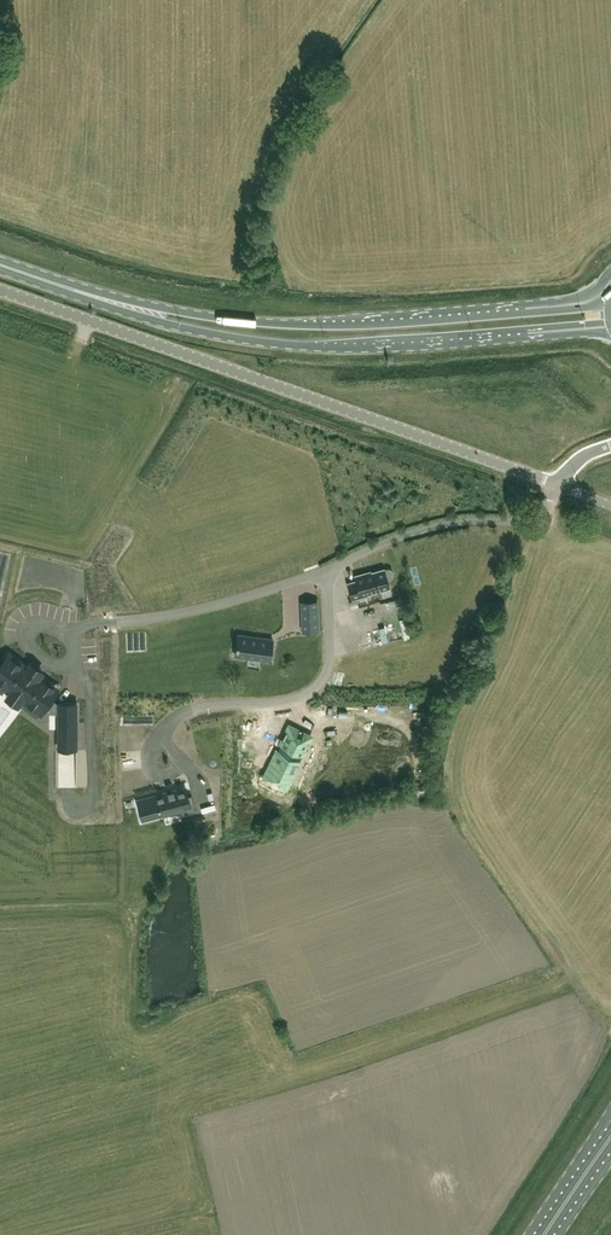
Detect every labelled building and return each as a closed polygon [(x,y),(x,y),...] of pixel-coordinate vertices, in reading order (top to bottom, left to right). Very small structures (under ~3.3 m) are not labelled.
[(388,568),(384,570),(384,569),(367,574),(366,573),(356,576),(357,581),(349,583),(353,598),(370,593),(370,592),(389,587),(387,579),(391,578),(392,576),(393,574),(392,571),(390,569),(388,568)] [(179,569),(177,579),(191,581),(192,571),(179,569)] [(303,631),(319,630),(317,600),(301,600),(303,631)] [(478,611),(483,603),(477,600),(472,608),(478,611)] [(406,631),(408,638),(413,637),(408,620),(395,624),(397,633),(406,631)] [(235,654),(270,659),(273,639),(238,634),(235,654)] [(8,687),(11,683),(28,695),(25,699),(40,709),(43,704),(46,706),(58,714),(58,715),(67,715),(67,729),(58,729),(58,747),(77,747),(77,702),(59,702),(51,697),(49,696),(55,688),(38,676),(37,678),(25,670),(27,668),(10,656),(4,664),(0,661),(0,681),(8,687)] [(270,674),(258,675),(260,692),(272,690),(270,674)] [(314,733),(292,722),(270,767),(291,778),(314,733)] [(180,813),(196,809),(191,793),(188,794),(185,785),(148,795),(153,815),(179,808),(180,813)]
